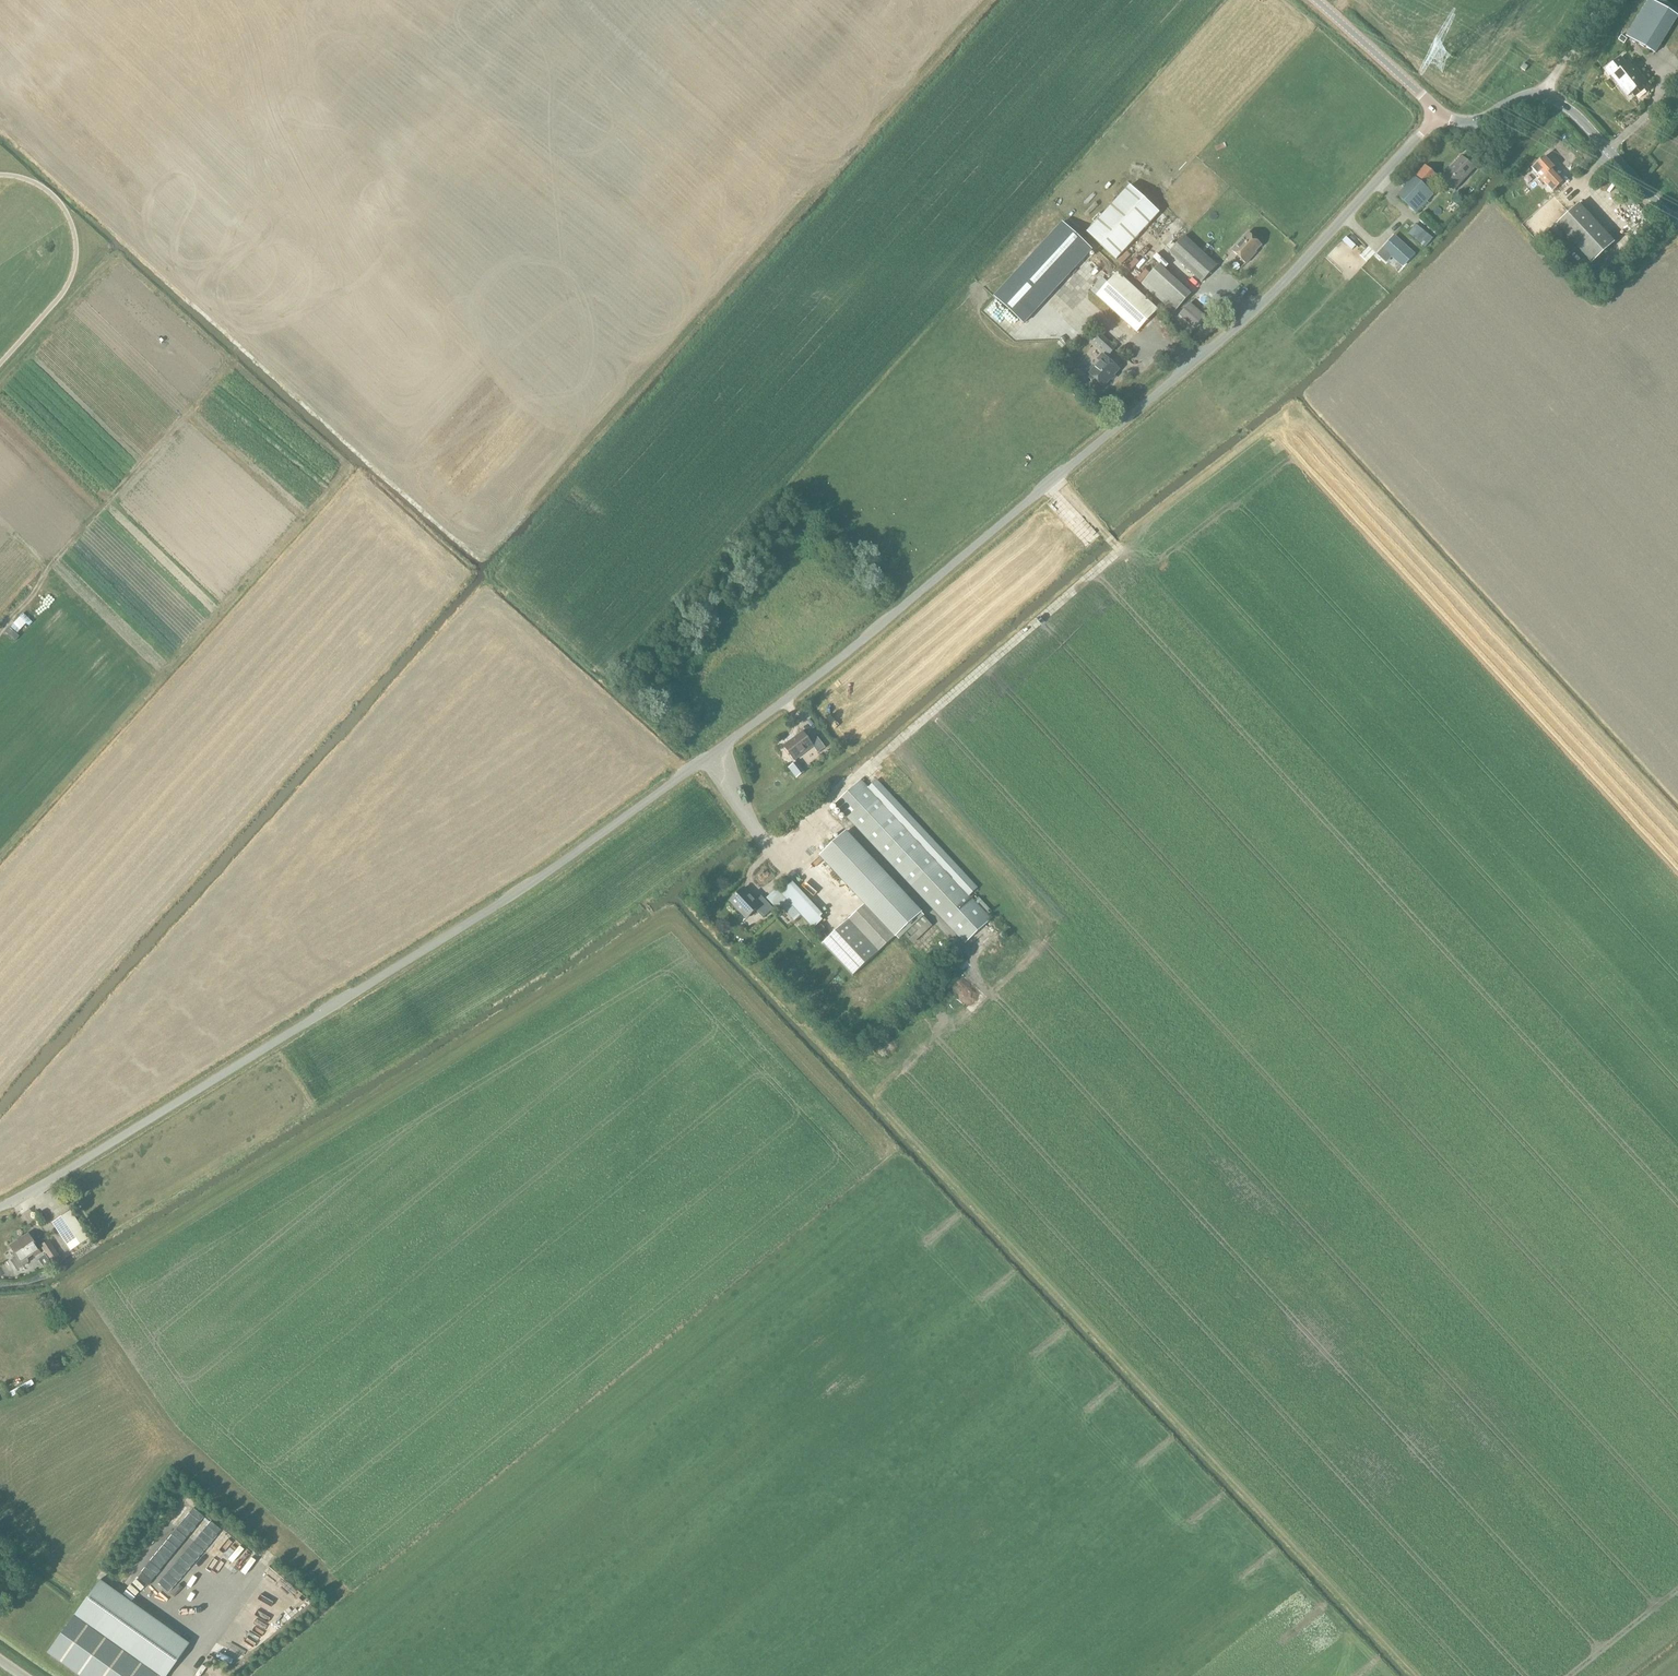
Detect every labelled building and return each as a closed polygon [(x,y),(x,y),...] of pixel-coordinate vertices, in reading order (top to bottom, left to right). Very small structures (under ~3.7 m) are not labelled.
[(1626,35),(1654,53),(1677,15),(1677,10),(1662,0),(1648,0),(1626,35)] [(1629,93),(1631,92),(1636,98),(1646,89),(1641,83),(1645,81),(1629,61),(1625,63),(1620,57),(1605,68),(1611,76),(1613,74),(1629,93)] [(1531,167),(1553,190),(1561,183),(1549,170),(1554,166),(1544,155),(1531,167)] [(1461,157),(1442,177),(1455,189),(1474,168),(1461,157)] [(1397,196),(1416,213),(1434,194),(1427,188),(1437,176),(1425,165),(1397,196)] [(1085,233),(1114,260),(1158,214),(1129,187),(1085,233)] [(1556,224),(1592,263),(1614,242),(1578,204),(1556,224)] [(1432,239),(1411,221),(1402,231),(1407,235),(1408,233),(1424,248),(1432,239)] [(1017,272),(1046,299),(1092,249),(1063,222),(1017,272)] [(1246,263),(1256,252),(1255,251),(1261,245),(1248,232),(1231,250),(1246,263)] [(1404,268),(1416,254),(1395,235),(1376,255),(1386,264),(1392,258),(1404,268)] [(1184,236),(1169,252),(1202,282),(1217,266),(1184,236)] [(1128,250),(1119,260),(1131,271),(1140,261),(1128,250)] [(1141,283),(1174,313),(1191,294),(1159,264),(1141,283)] [(1137,332),(1158,309),(1117,273),(1097,295),(1137,332)] [(1095,341),(1109,354),(1115,348),(1101,334),(1095,341)] [(1104,385),(1106,384),(1109,381),(1109,379),(1119,369),(1103,354),(1098,359),(1101,362),(1095,367),(1093,365),(1085,374),(1093,381),(1095,379),(1103,386),(1104,385)] [(18,619),(9,629),(16,634),(25,625),(18,619)] [(808,739),(803,732),(784,746),(795,760),(813,746),(818,753),(826,747),(815,734),(808,739)] [(796,762),(789,768),(797,778),(804,772),(796,762)] [(835,803),(966,943),(990,919),(860,780),(835,803)] [(833,811),(841,821),(846,816),(837,807),(833,811)] [(934,926),(923,915),(846,832),(821,856),(866,904),(823,944),(853,976),(896,936),(898,938),(903,933),(913,944),(934,926)] [(777,890),(768,899),(777,909),(787,900),(813,928),(822,920),(819,916),(822,913),(793,881),(780,893),(777,890)] [(731,900),(747,918),(756,910),(763,918),(773,908),(763,897),(757,903),(751,896),(751,895),(745,887),(731,900)] [(788,912),(794,918),(798,914),(793,908),(788,912)] [(88,1239),(69,1210),(51,1222),(70,1251),(88,1239)] [(27,1262),(26,1257),(32,1253),(34,1256),(39,1252),(28,1234),(10,1246),(16,1256),(10,1260),(16,1270),(28,1262),(27,1262)] [(47,1241),(40,1245),(52,1263),(55,1267),(62,1263),(59,1258),(47,1241)] [(219,1544),(226,1531),(216,1525),(208,1538),(219,1544)] [(99,1580),(73,1616),(157,1675),(166,1675),(189,1644),(99,1580)] [(283,1601),(279,1608),(285,1611),(289,1604),(283,1601)] [(80,1675),(157,1675),(73,1616),(47,1653),(80,1675)]
